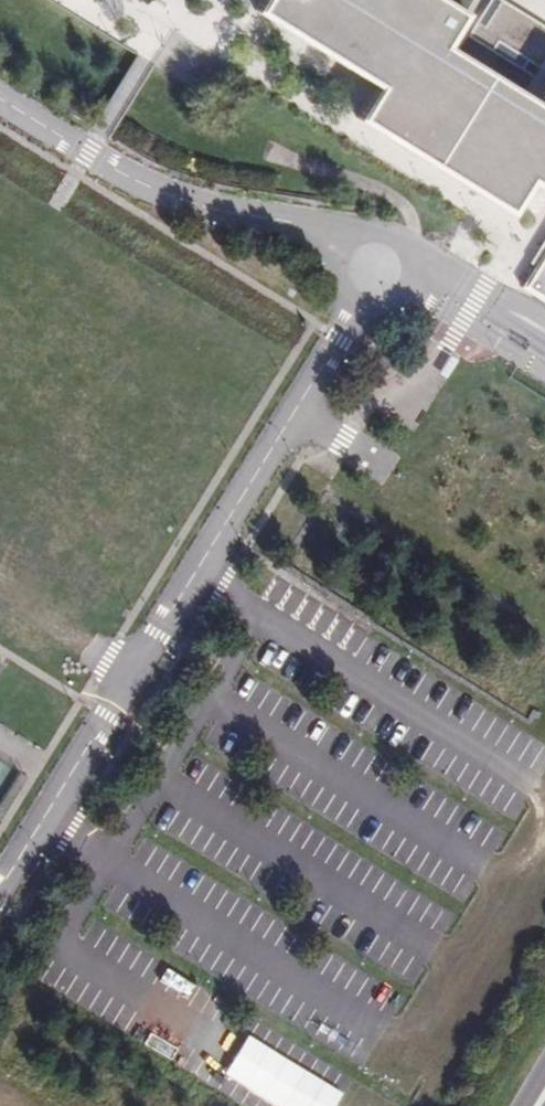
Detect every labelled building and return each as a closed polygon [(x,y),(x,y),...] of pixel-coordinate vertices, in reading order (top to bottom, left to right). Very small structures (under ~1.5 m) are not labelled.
[(258,4),(378,77),(356,113),(510,207),(530,173),(544,182),(544,74),(532,94),(453,46),(474,11),(455,0),(261,0),(258,4)] [(526,287),(544,298),(544,256),(526,287)]
